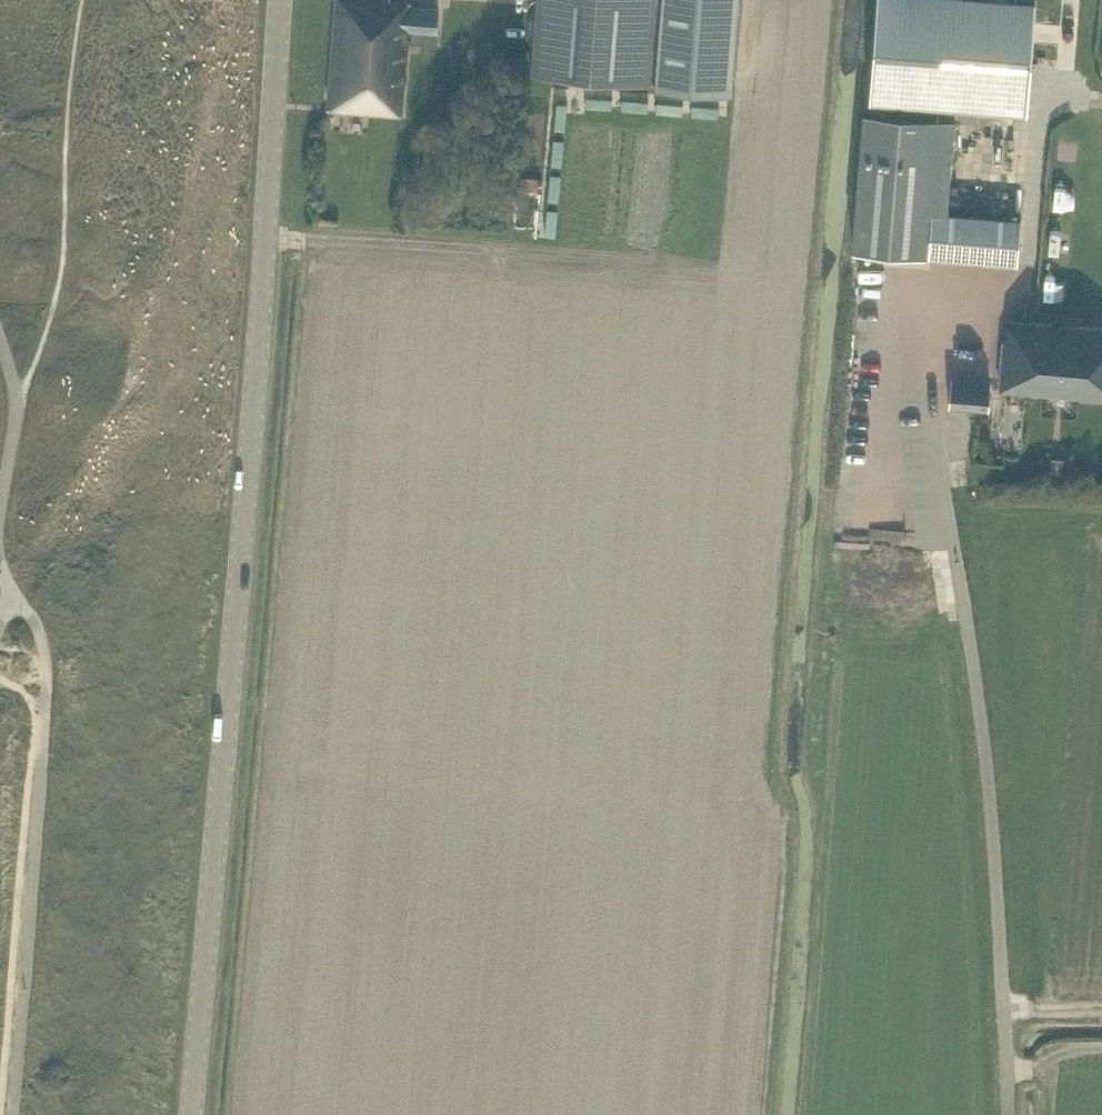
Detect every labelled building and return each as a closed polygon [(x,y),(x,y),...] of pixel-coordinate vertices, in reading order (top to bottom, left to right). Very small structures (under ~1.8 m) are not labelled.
[(329,104),(401,110),(401,109),(419,111),(421,76),(406,75),(408,49),(442,53),(444,28),(438,27),(439,5),(411,3),(411,0),(337,0),(329,104)] [(916,0),(879,0),(865,102),(1022,115),(1031,8),(916,0)] [(875,247),(924,251),(930,207),(937,117),(864,111),(853,245),(875,247)] [(1021,215),(930,207),(924,251),(1018,259),(1021,215)] [(1011,316),(1010,316),(1008,337),(1004,337),(1003,338),(1004,339),(1000,386),(1002,387),(1002,386),(1101,394),(1101,322),(1035,318),(1022,318),(1011,317),(1011,316)] [(989,406),(991,383),(951,380),(949,402),(973,404),(989,406)]
